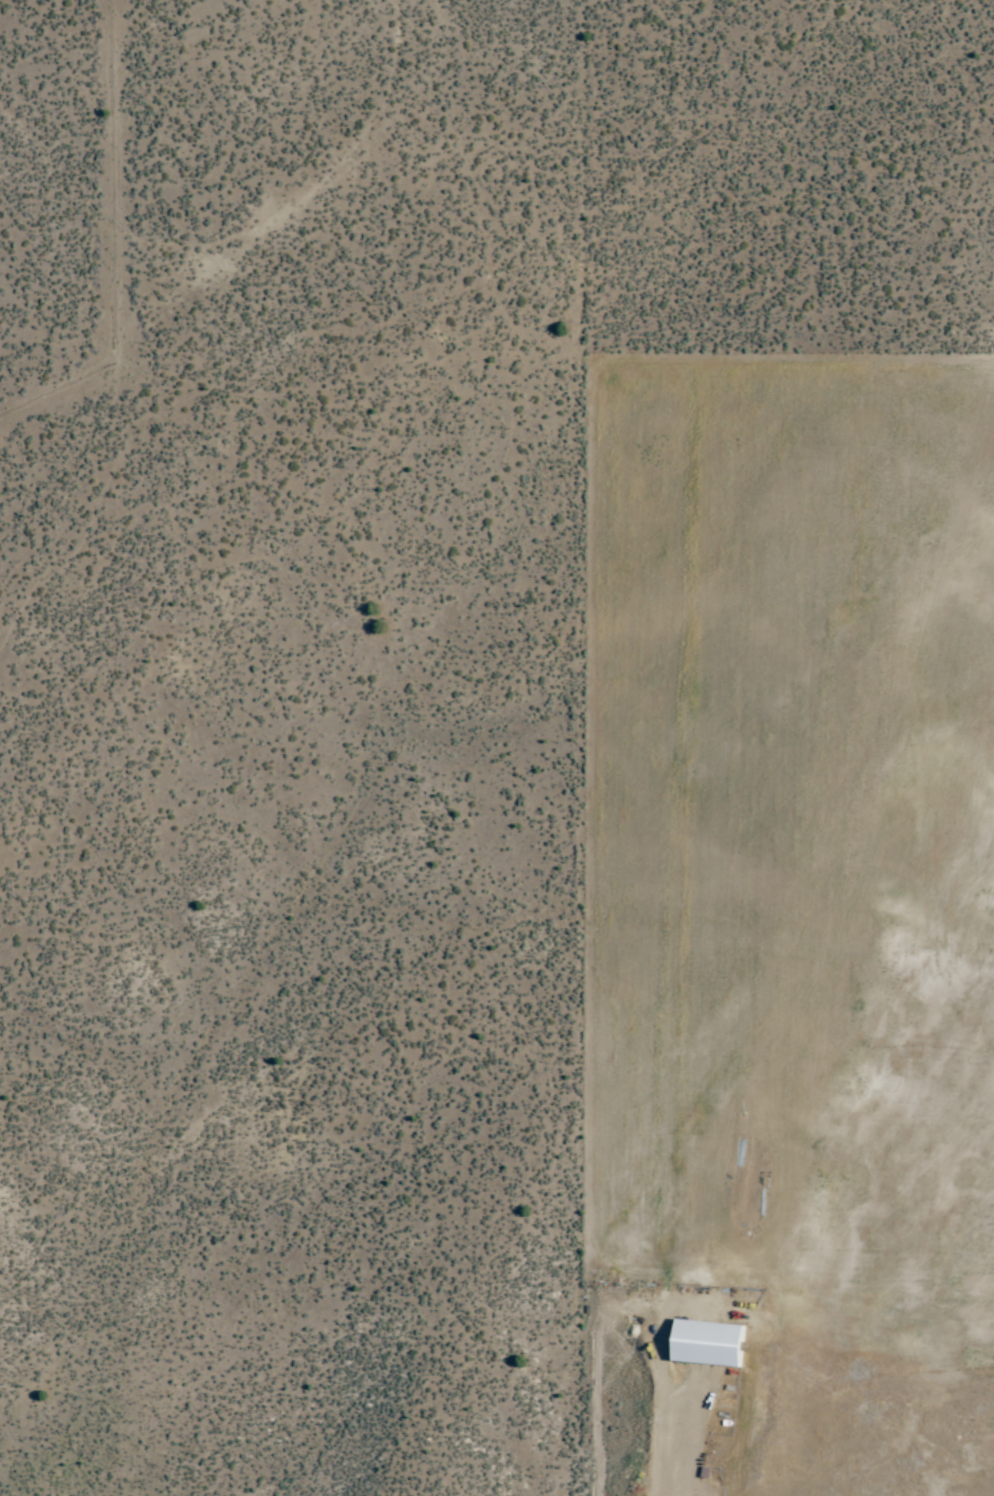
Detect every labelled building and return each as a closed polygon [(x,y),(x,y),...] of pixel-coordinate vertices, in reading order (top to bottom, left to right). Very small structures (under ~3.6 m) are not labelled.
[(744,1326),(675,1319),(671,1362),(740,1369),(744,1326)]
